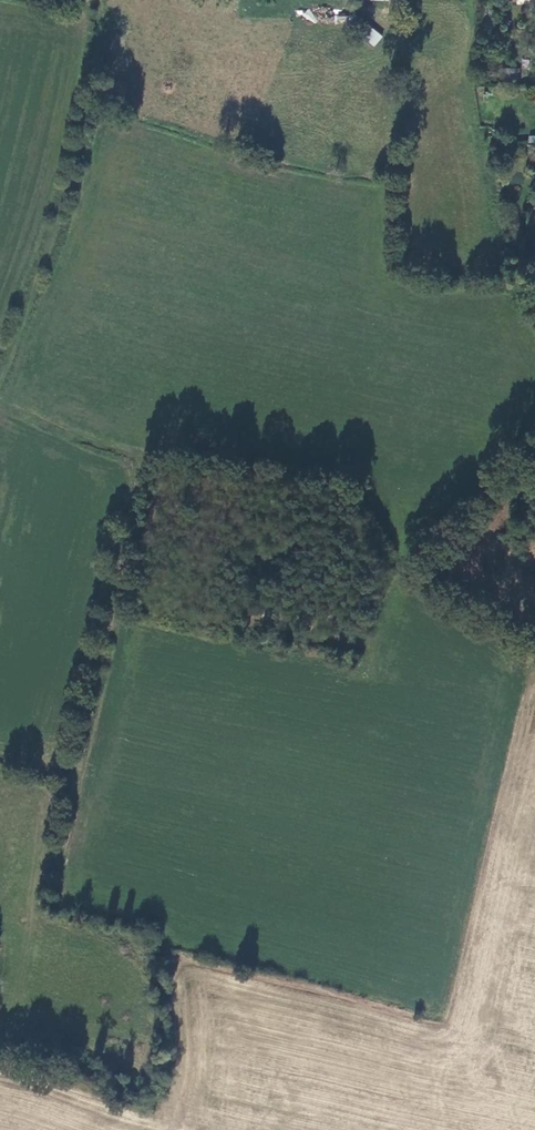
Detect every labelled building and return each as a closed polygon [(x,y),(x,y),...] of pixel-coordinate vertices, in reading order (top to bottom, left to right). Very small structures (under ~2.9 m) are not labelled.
[(374,47),(382,36),(366,23),(357,33),(374,47)] [(509,82),(509,72),(499,72),(499,82),(509,82)]
